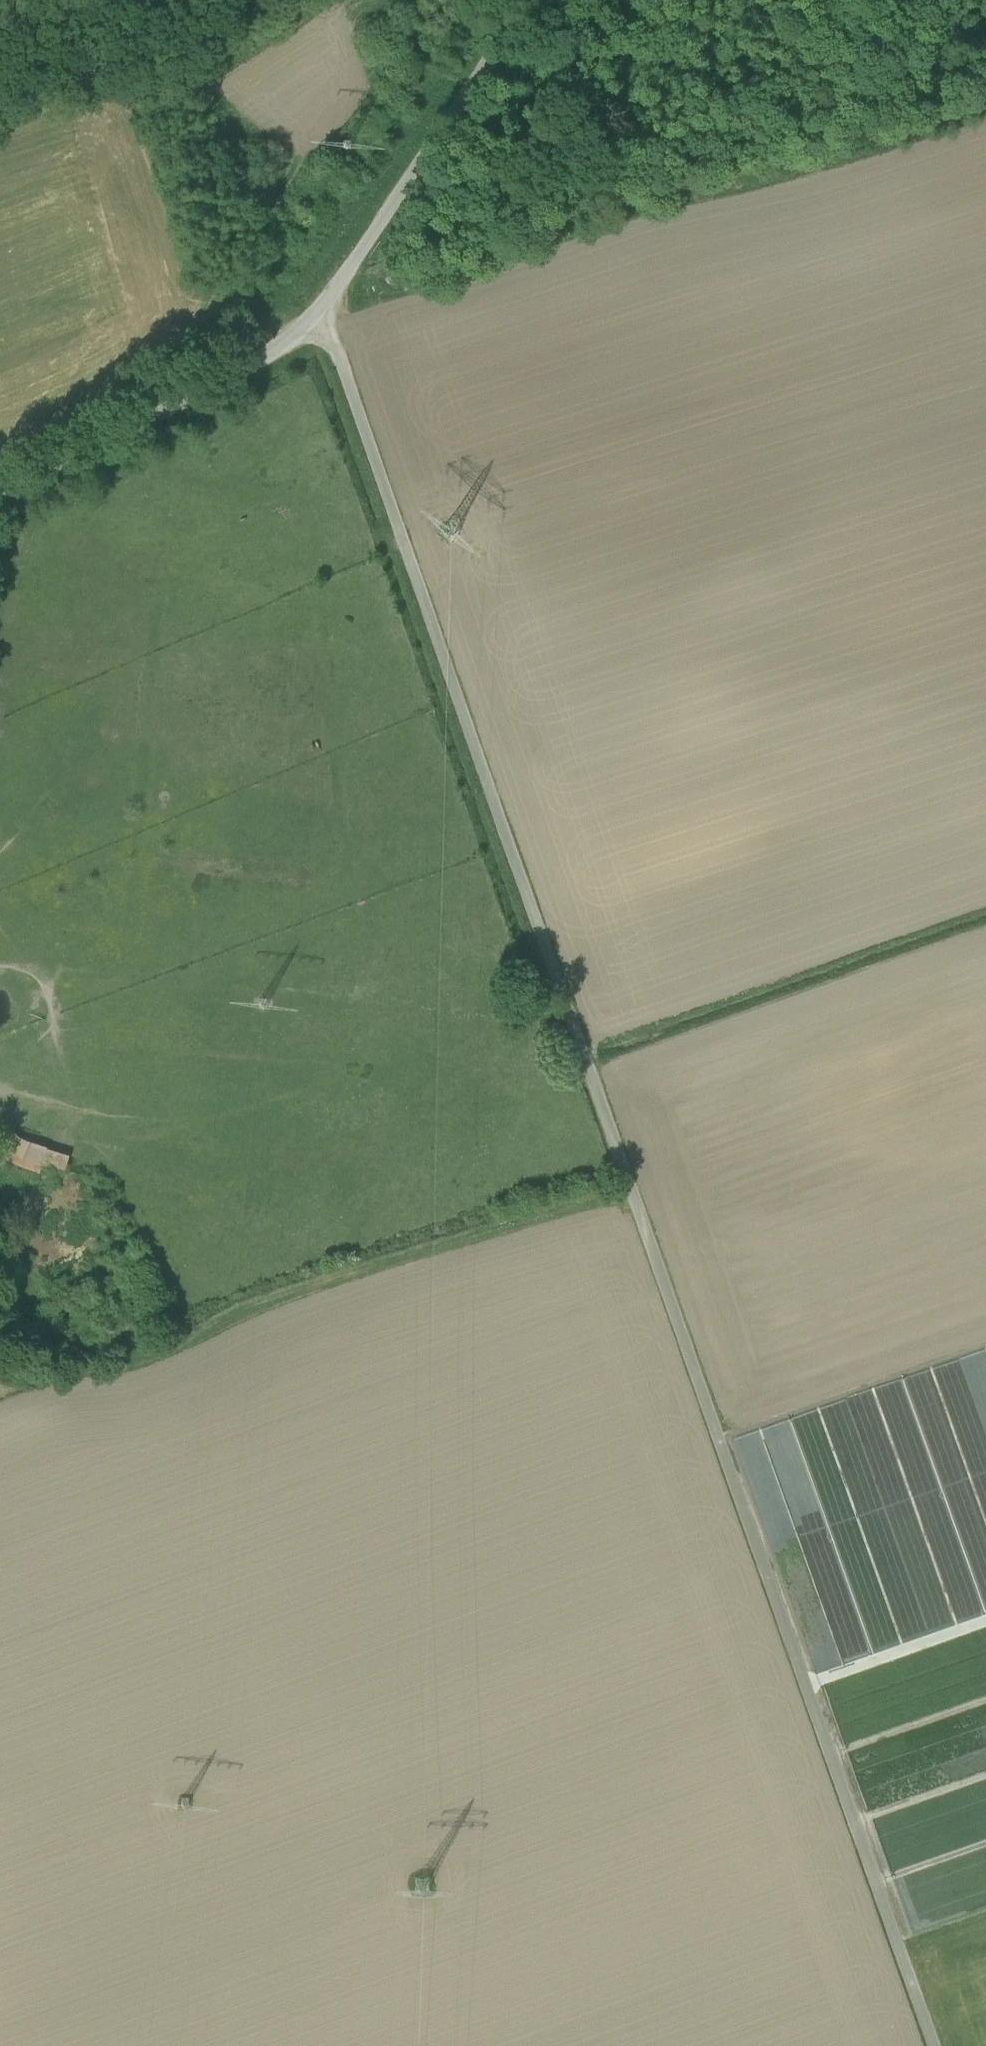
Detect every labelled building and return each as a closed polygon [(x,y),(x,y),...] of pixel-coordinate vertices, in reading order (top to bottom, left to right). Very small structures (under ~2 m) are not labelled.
[(4,1122),(0,1126),(0,1144),(5,1149),(18,1137),(4,1122)] [(27,1143),(18,1137),(5,1149),(8,1151),(4,1159),(39,1174),(41,1167),(47,1149),(27,1143)] [(70,1156),(47,1149),(41,1167),(64,1174),(70,1156)]
